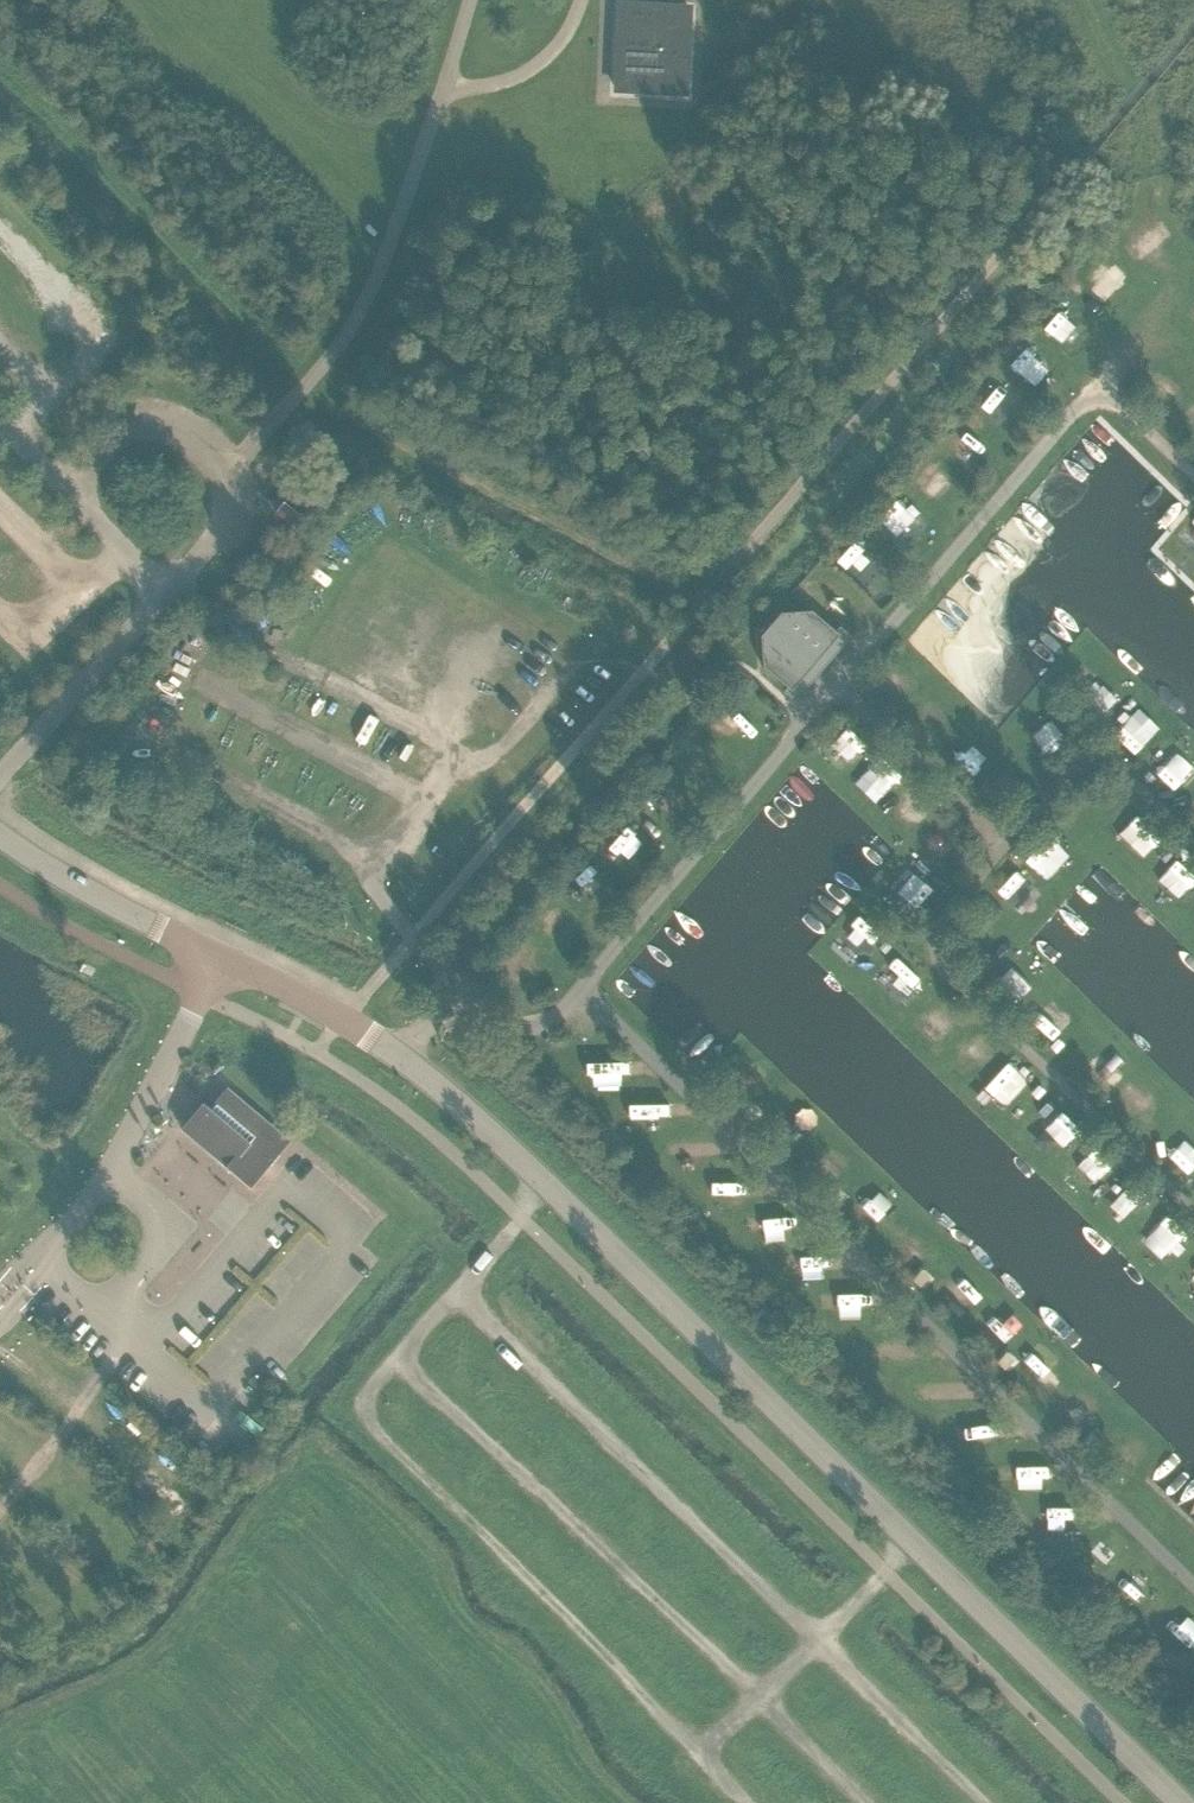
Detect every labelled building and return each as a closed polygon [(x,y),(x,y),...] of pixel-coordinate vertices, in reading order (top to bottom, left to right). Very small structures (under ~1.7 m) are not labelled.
[(688,99),(692,5),(617,2),(612,95),(688,99)] [(885,517),(904,533),(921,515),(902,498),(885,517)] [(1193,544),(1193,520),(1182,533),(1193,544)] [(860,576),(879,556),(859,538),(841,558),(860,576)] [(791,692),(838,636),(810,612),(780,615),(760,637),(763,668),(791,692)] [(734,690),(739,685),(729,678),(725,683),(734,690)] [(839,762),(859,733),(842,721),(822,750),(839,762)] [(1119,831),(1144,857),(1164,837),(1139,811),(1119,831)] [(1050,832),(1026,857),(1048,877),(1071,852),(1050,832)] [(1007,897),(1026,870),(1017,863),(998,891),(1007,897)] [(851,961),(880,933),(861,913),(832,941),(851,961)] [(91,977),(95,969),(83,963),(79,971),(91,977)] [(1009,1060),(985,1084),(1005,1104),(1029,1079),(1009,1060)] [(288,1142),(227,1090),(208,1112),(202,1107),(182,1131),(249,1188),(288,1142)] [(1075,1159),(1091,1175),(1107,1160),(1092,1143),(1075,1159)] [(1184,1249),(1193,1238),(1164,1213),(1155,1223),(1184,1249)]
